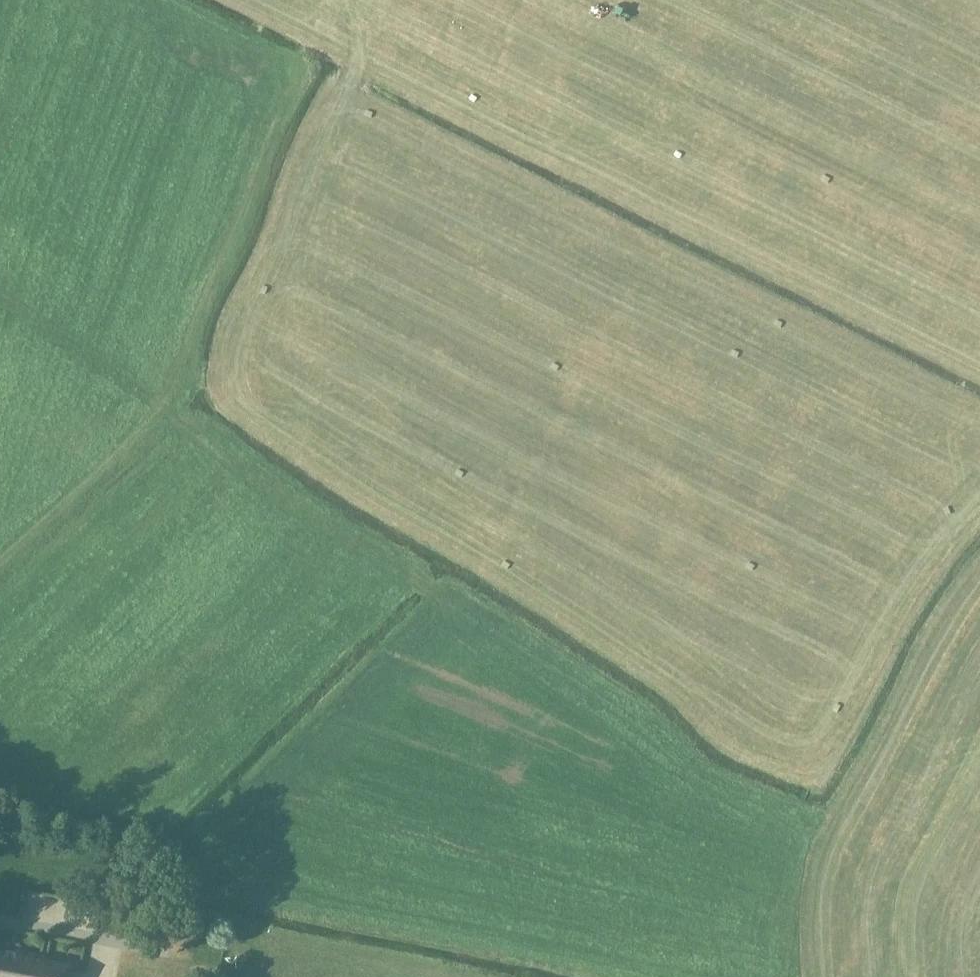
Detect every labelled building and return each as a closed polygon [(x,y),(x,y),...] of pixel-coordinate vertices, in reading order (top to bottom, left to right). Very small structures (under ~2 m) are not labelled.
[(74,966),(0,952),(0,976),(72,976),(74,966)]
